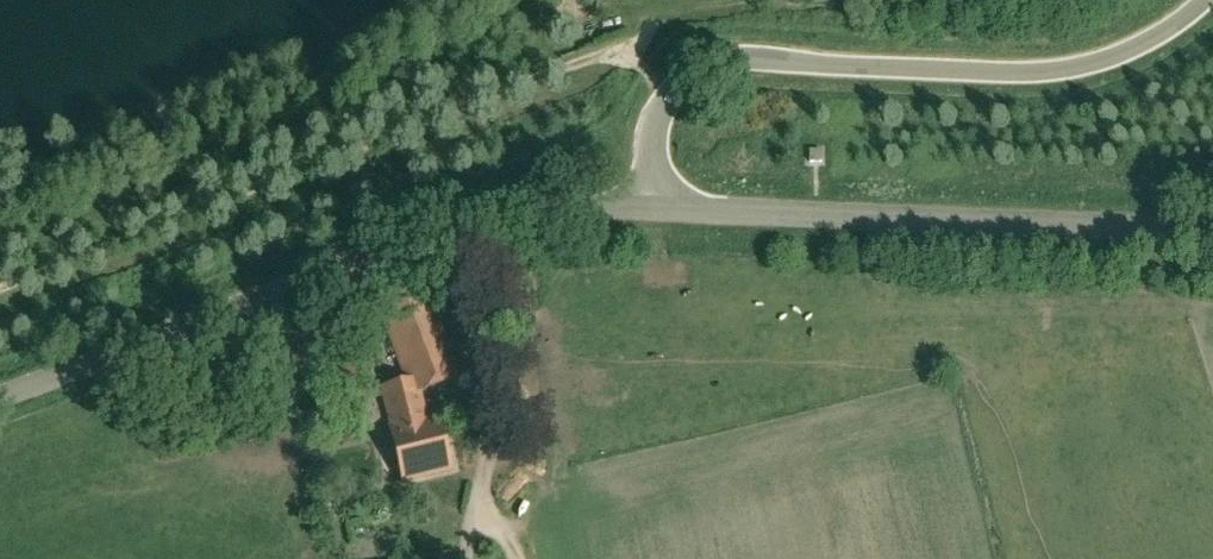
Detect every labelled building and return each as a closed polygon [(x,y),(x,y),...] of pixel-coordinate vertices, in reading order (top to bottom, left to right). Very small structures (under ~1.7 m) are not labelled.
[(809,150),(809,162),(821,162),(821,150),(809,150)] [(461,376),(433,301),(425,281),(376,300),(407,381),(382,387),(392,429),(390,430),(402,480),(451,468),(438,418),(421,422),(414,393),(461,376)]
